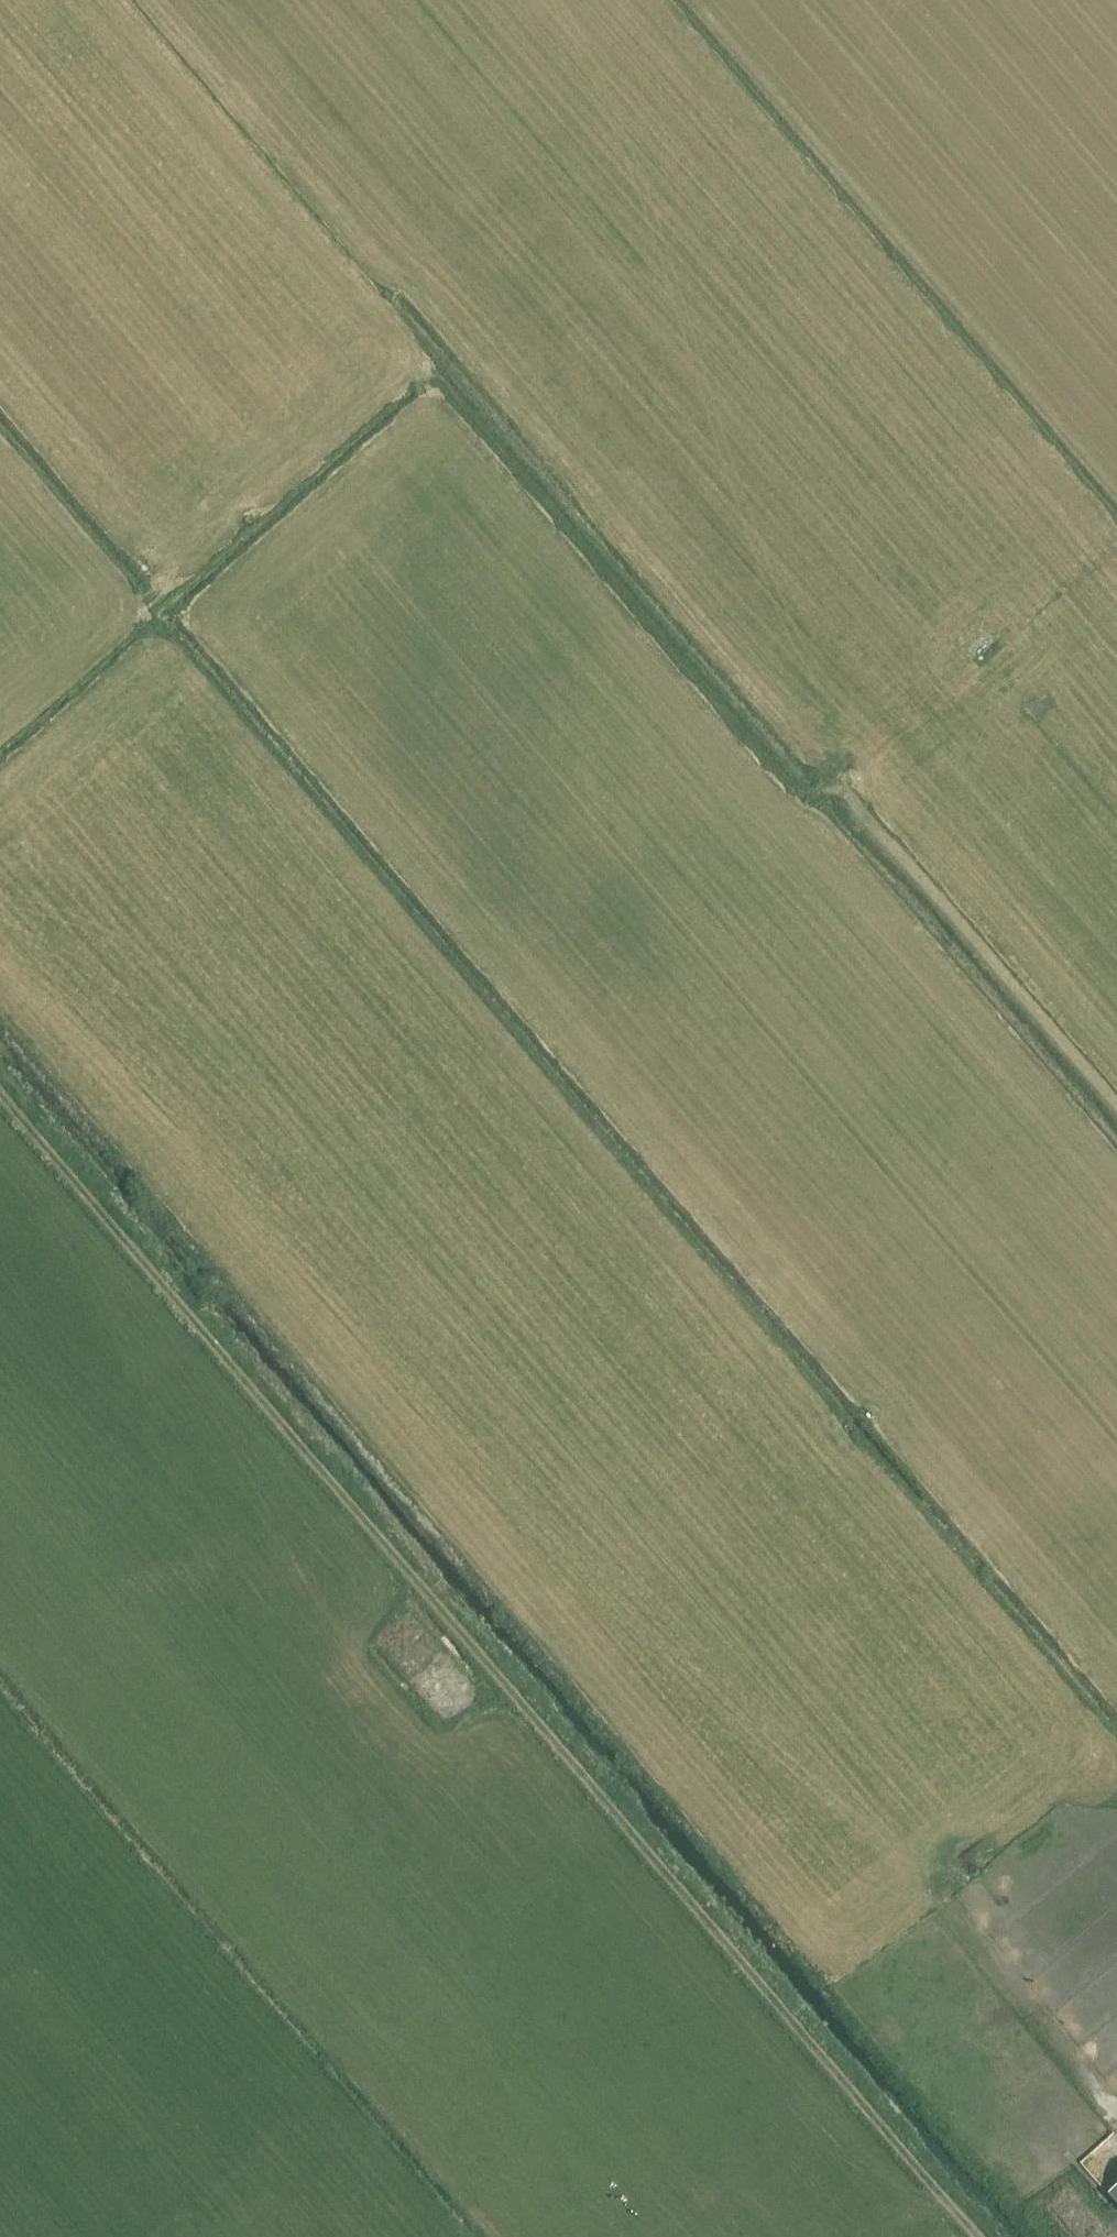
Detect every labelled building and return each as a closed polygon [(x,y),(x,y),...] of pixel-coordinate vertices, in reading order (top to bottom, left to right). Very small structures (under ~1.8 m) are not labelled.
[(971,651),(990,645),(986,632),(967,638),(971,651)]
